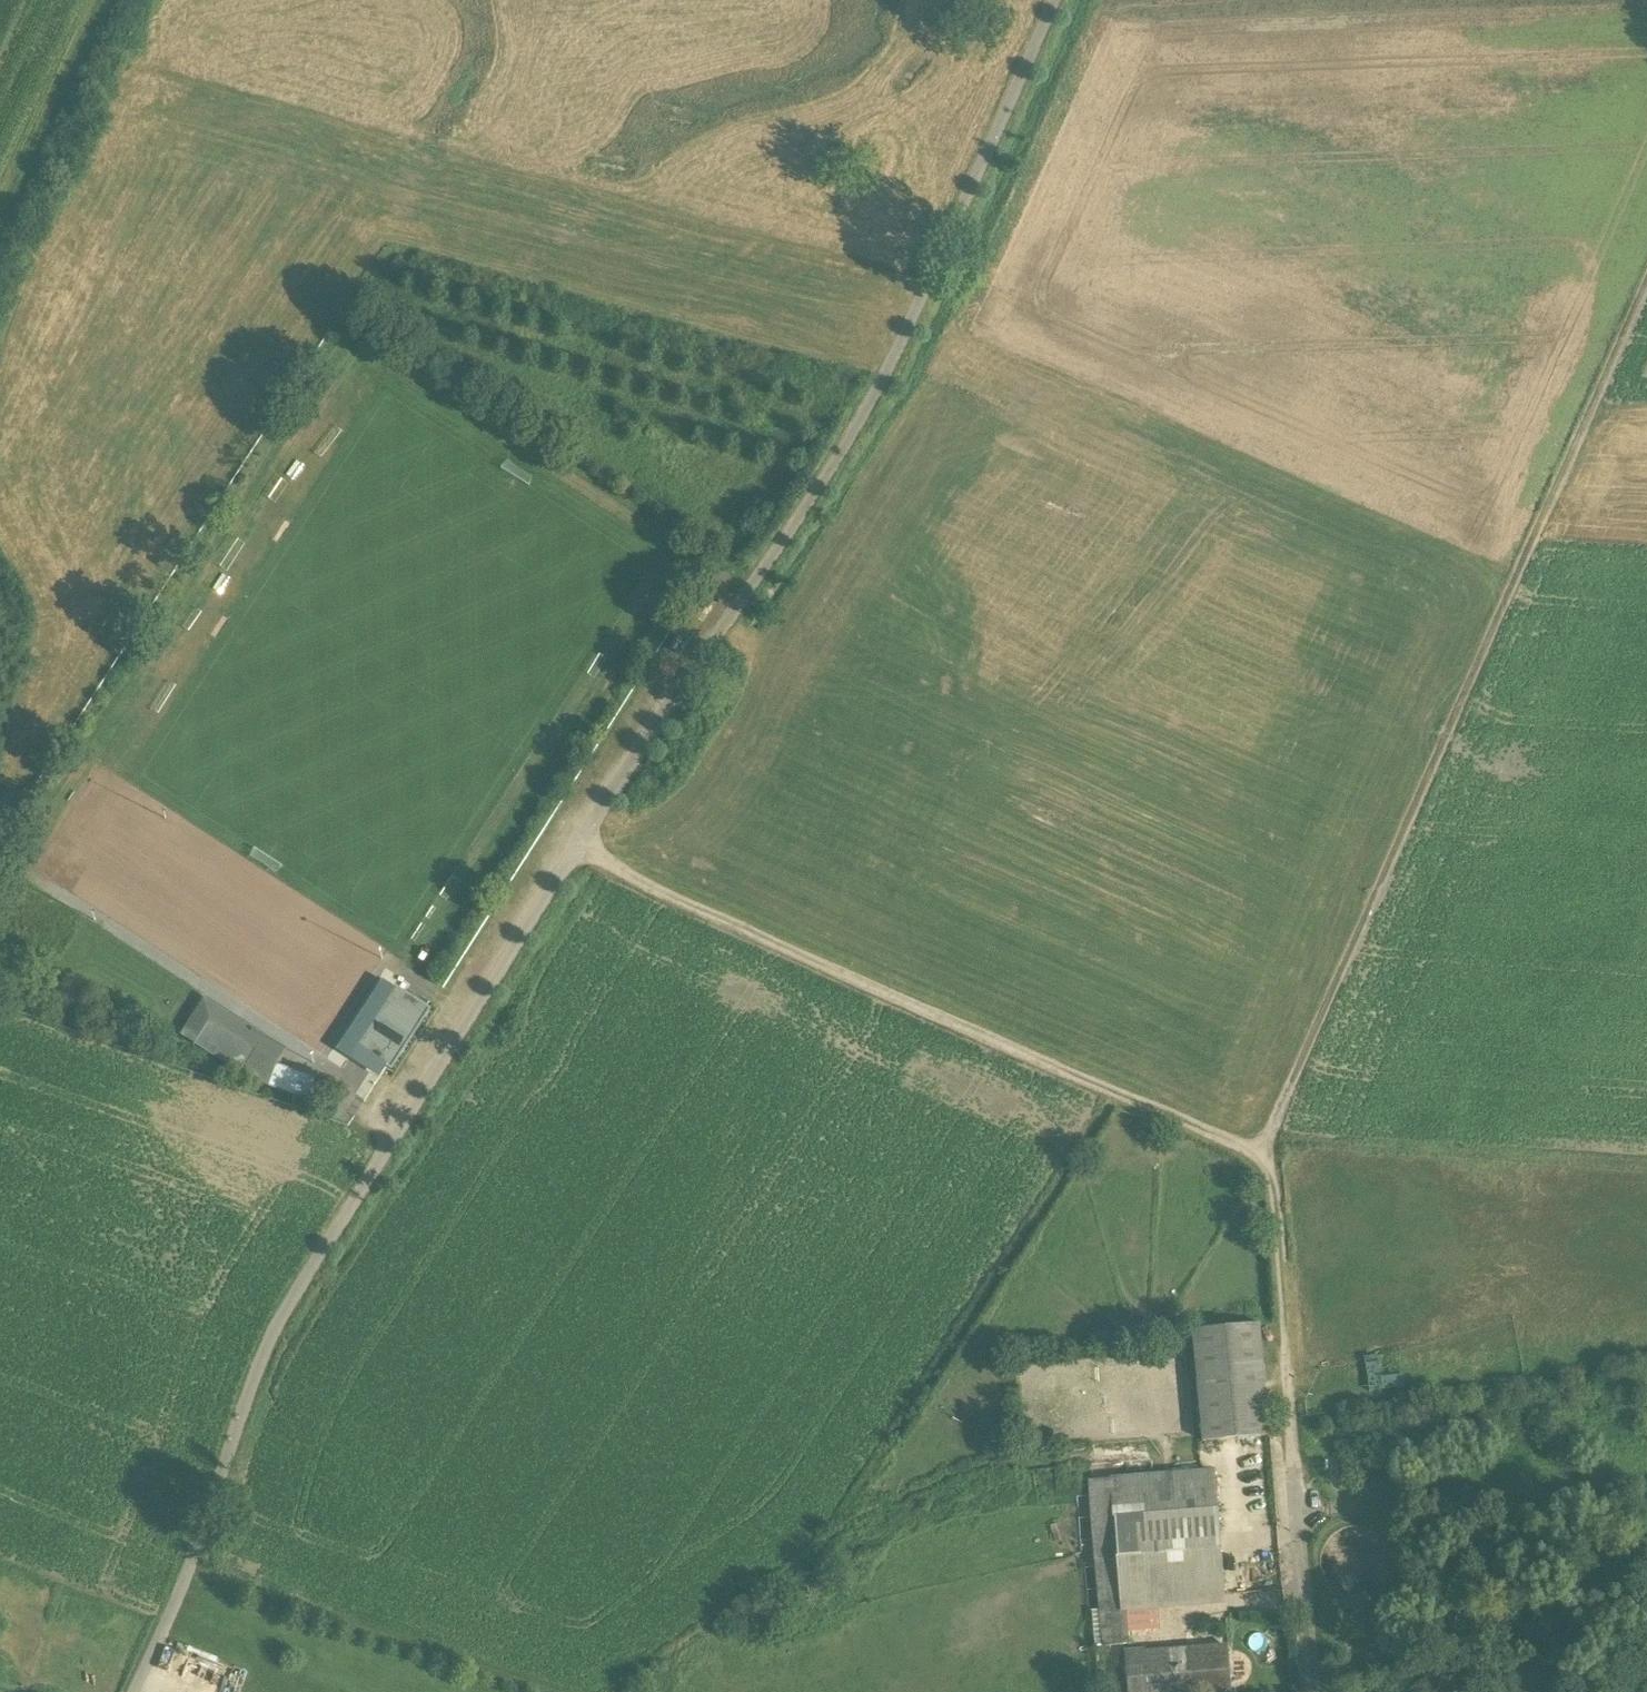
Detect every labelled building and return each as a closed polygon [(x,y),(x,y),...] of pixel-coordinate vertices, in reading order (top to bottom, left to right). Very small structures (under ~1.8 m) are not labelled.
[(356,1047),(395,986),(383,979),(338,1049),(380,1075),(386,1067),(356,1047)] [(392,1071),(431,1009),(395,986),(356,1047),(386,1067),(392,1071)] [(205,1000),(182,1035),(195,1044),(210,1020),(211,1021),(213,1016),(223,1022),(220,1026),(256,1050),(242,1073),(267,1084),(273,1067),(275,1064),(274,1063),(283,1050),(205,1000)] [(256,1050),(220,1026),(223,1022),(213,1016),(211,1021),(210,1020),(195,1044),(242,1073),(256,1050)] [(309,1080),(273,1067),(267,1084),(302,1097),(309,1080)] [(323,1085),(309,1080),(302,1097),(316,1102),(323,1085)] [(1259,1325),(1193,1331),(1203,1442),(1269,1436),(1259,1325)] [(1213,1472),(1092,1482),(1103,1611),(1127,1609),(1165,1606),(1164,1594),(1217,1590),(1217,1596),(1224,1595),(1221,1551),(1219,1551),(1213,1472)] [(1127,1609),(1103,1611),(1106,1646),(1129,1644),(1127,1609)] [(1144,1652),(1125,1654),(1128,1691),(1231,1691),(1227,1648),(1145,1654),(1144,1652)]
